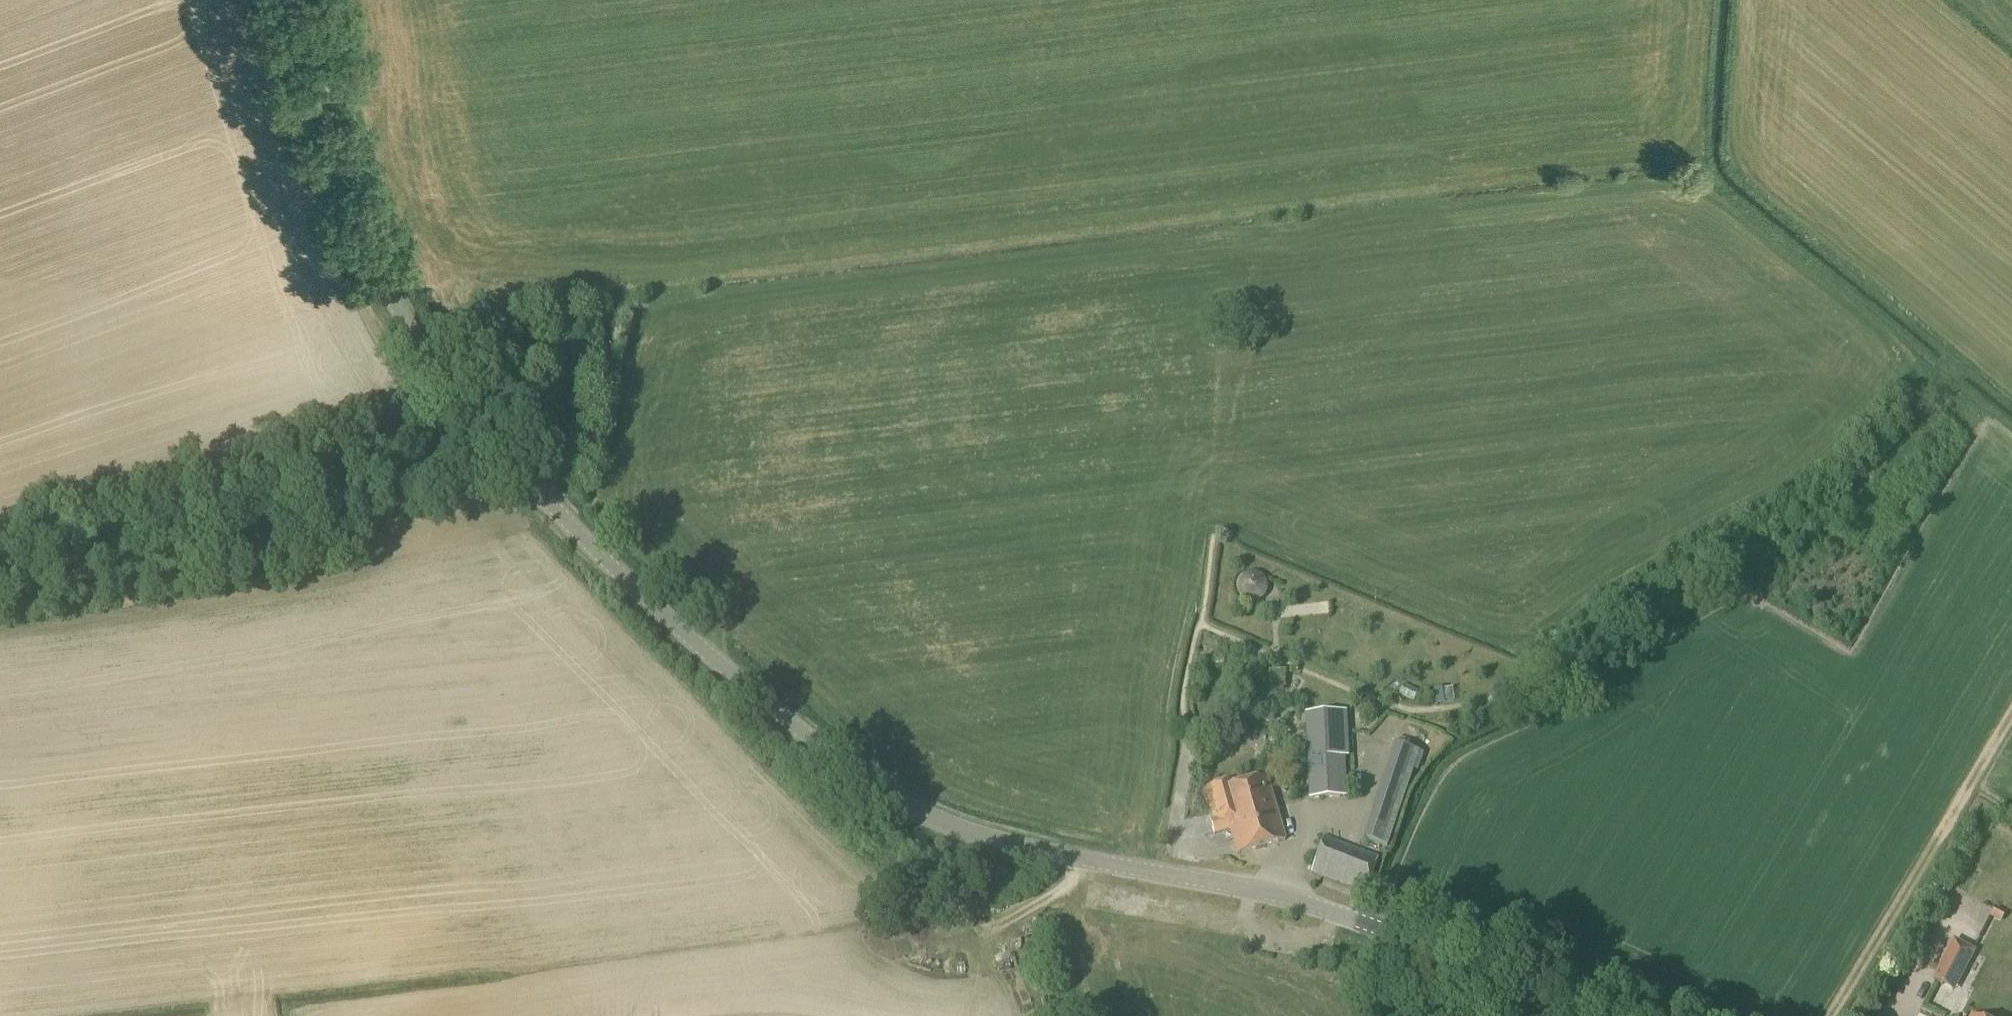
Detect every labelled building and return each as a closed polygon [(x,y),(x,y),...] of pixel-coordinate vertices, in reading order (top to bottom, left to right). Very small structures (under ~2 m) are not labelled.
[(1311,799),(1344,797),(1342,757),(1346,757),(1344,713),(1307,715),(1311,799)] [(1386,847),(1418,752),(1395,745),(1363,839),(1386,847)] [(1284,841),(1267,779),(1234,788),(1233,783),(1206,791),(1214,821),(1209,822),(1213,835),(1229,831),(1236,855),(1284,841)] [(1366,893),(1378,858),(1323,838),(1311,872),(1366,893)] [(1995,907),(1989,917),(2000,924),(2006,914),(1995,907)] [(1953,994),(1975,952),(1953,940),(1931,982),(1953,994)]
